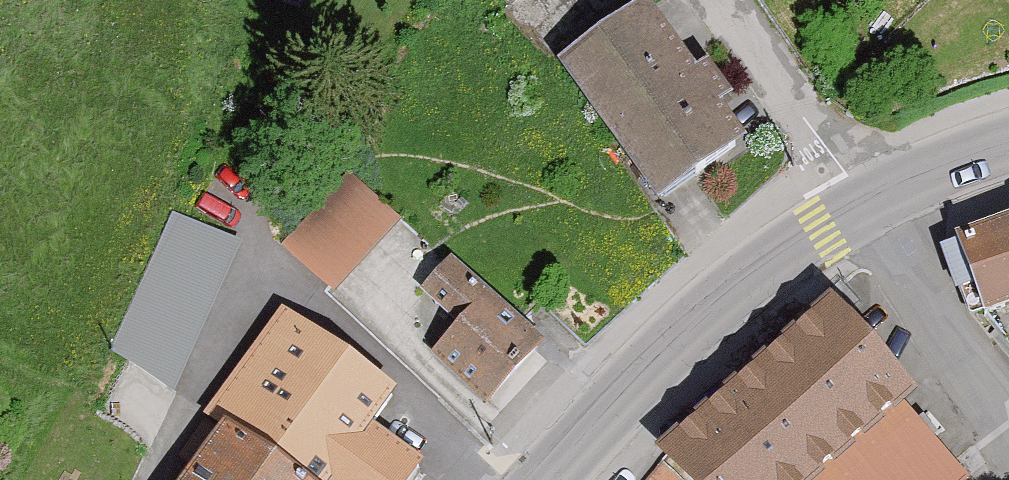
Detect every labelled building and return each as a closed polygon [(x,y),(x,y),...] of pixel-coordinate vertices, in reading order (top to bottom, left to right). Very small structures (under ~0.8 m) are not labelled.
[(509,9),(517,0),(500,0),(509,9)] [(654,204),(740,144),(715,108),(728,99),(704,66),(692,74),(644,5),(556,67),(654,204)] [(400,221),(350,173),(281,243),(331,292),(400,221)] [(238,246),(175,215),(108,351),(172,382),(238,246)] [(955,240),(982,319),(1008,309),(1008,221),(955,240)] [(432,354),(487,403),(541,343),(448,260),(418,293),(457,327),(432,354)] [(829,302),(657,458),(677,479),(969,479),(904,408),(915,397),(829,302)] [(990,335),(1008,357),(1008,319),(990,335)] [(423,467),(370,428),(395,395),(300,324),(184,479),(414,479),(423,467)]
